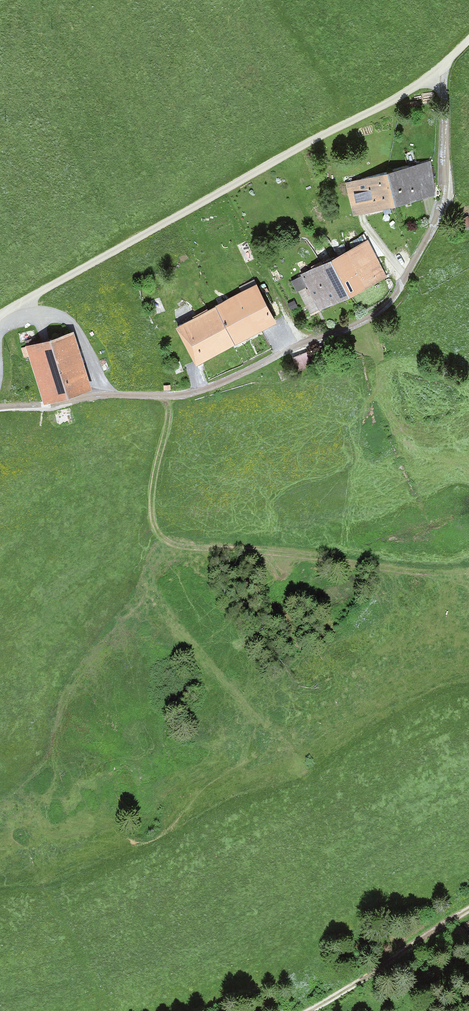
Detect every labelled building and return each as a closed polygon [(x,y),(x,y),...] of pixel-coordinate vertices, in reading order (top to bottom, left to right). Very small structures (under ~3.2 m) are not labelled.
[(428,160),(345,181),(354,215),(358,214),(437,195),(428,160)] [(369,237),(300,273),(320,310),(388,276),(369,237)] [(256,282),(176,324),(196,364),(278,321),(256,282)] [(73,333),(22,349),(25,358),(32,356),(46,400),(90,387),(73,333)] [(299,352),(301,364),(310,362),(309,351),(299,352)]
